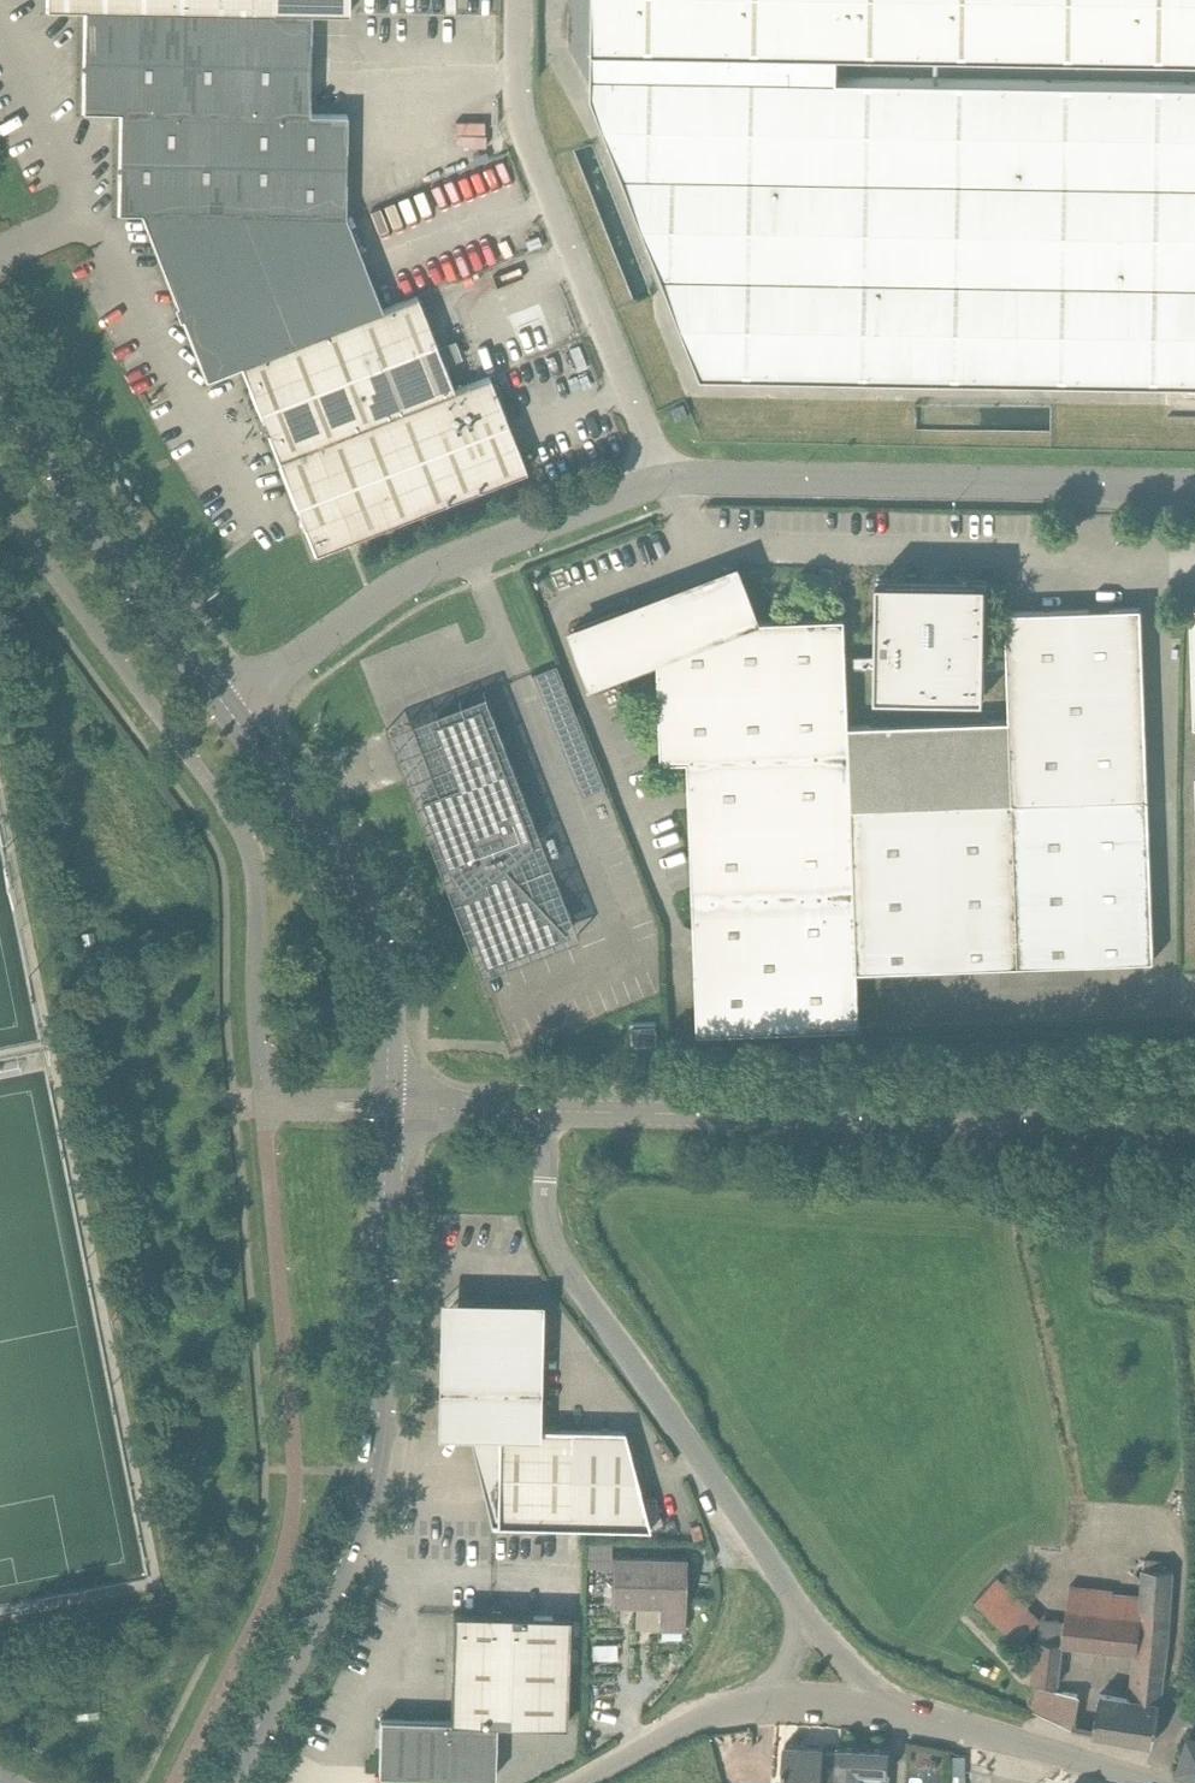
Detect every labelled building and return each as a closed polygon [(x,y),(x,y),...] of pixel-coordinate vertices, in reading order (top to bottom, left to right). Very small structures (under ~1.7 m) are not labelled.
[(312,13),(349,14),(349,0),(48,0),(48,10),(86,10),(312,13)] [(593,94),(703,375),(1194,383),(1194,84),(839,78),(839,55),(976,57),(1194,61),(1194,0),(595,0),(593,94)] [(121,112),(310,115),(312,13),(86,10),(84,111),(121,112)] [(142,213),(346,216),(347,115),(310,115),(121,112),(120,213),(142,213)] [(242,366),(383,310),(346,216),(142,213),(207,379),(242,366)] [(279,460),(455,390),(418,296),(383,310),(242,366),(279,460)] [(316,554),(356,538),(527,471),(493,386),(497,384),(494,375),(455,390),(279,460),(316,554)] [(658,655),(662,762),(689,761),(698,1034),(860,1028),(858,971),(1154,961),(1142,608),(1006,613),(1007,656),(986,657),(987,581),(878,579),(877,655),(847,657),(845,618),(764,626),(741,570),(686,589),(627,609),(573,630),(593,684),(647,663),(646,660),(658,655)] [(554,724),(577,715),(558,666),(535,675),(554,724)] [(457,783),(420,797),(485,965),(567,934),(551,887),(533,845),(480,705),(433,723),(443,747),(437,749),(441,759),(446,757),(457,783)] [(657,1023),(632,1024),(632,1046),(658,1045),(657,1023)] [(491,1525),(497,1525),(650,1529),(625,1432),(610,1432),(610,1430),(600,1430),(600,1432),(559,1431),(559,1429),(549,1429),(549,1430),(535,1430),(536,1368),(537,1316),(528,1306),(504,1306),(504,1301),(479,1301),(479,1305),(455,1305),(446,1314),(443,1430),(468,1431),(491,1525)] [(659,1630),(685,1630),(686,1558),(612,1556),(611,1604),(660,1605),(659,1630)] [(1070,1585),(1060,1643),(1037,1639),(1030,1682),(1060,1685),(1064,1647),(1135,1656),(1130,1697),(1101,1692),(1094,1732),(1153,1744),(1171,1636),(1175,1571),(1142,1569),(1140,1594),(1113,1593),(1114,1590),(1070,1585)] [(1019,1642),(1040,1620),(1042,1618),(999,1577),(976,1600),(1019,1642)] [(496,1724),(566,1726),(570,1617),(454,1614),(450,1721),(381,1719),(379,1775),(495,1778),(496,1724)] [(1032,1711),(1073,1728),(1079,1695),(1040,1688),(1032,1711)] [(1194,1777),(1194,1734),(1190,1732),(1179,1766),(1183,1774),(1194,1777)] [(840,1748),(784,1745),(783,1782),(838,1782),(840,1748)] [(838,1782),(890,1782),(891,1773),(887,1773),(889,1750),(840,1748),(838,1782)]
